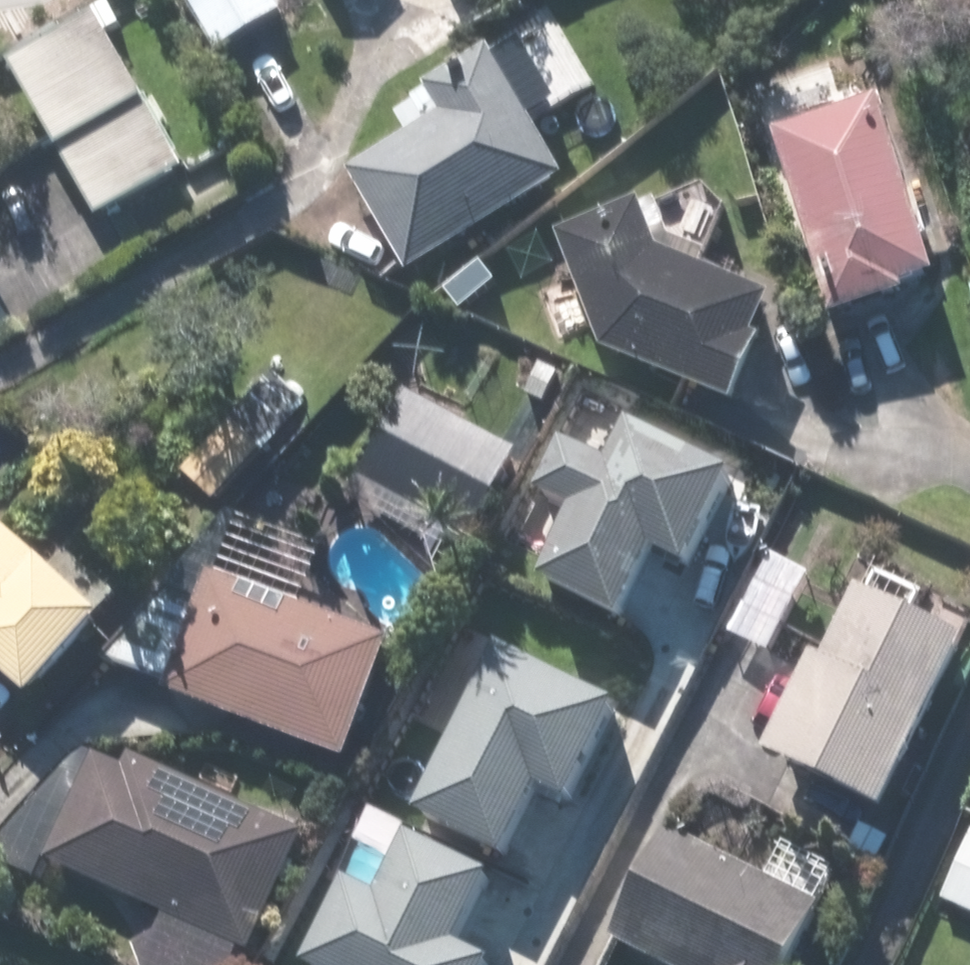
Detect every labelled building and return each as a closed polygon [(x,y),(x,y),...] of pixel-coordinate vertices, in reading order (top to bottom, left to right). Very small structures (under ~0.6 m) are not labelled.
[(280,19),(293,44),(327,25),(314,0),(315,0),(180,0),(211,57),(280,19)] [(0,73),(0,83),(87,227),(175,174),(83,23),(0,73)] [(553,190),(510,119),(543,99),(513,48),(480,67),(475,59),(405,100),(410,108),(388,121),(392,128),(351,152),(361,167),(337,181),(396,282),(553,190)] [(819,331),(893,310),(890,302),(925,292),(873,107),(765,137),(819,331)] [(542,246),(589,357),(719,420),(749,358),(739,353),(757,314),(648,261),(631,213),(542,246)] [(266,386),(172,483),(205,514),(298,417),(266,386)] [(509,460),(398,396),(350,479),(461,544),(509,460)] [(738,461),(693,440),(624,408),(594,472),(549,452),(519,517),(553,532),(523,597),(603,634),(631,575),(675,596),(738,461)] [(380,652),(291,620),(314,557),(219,523),(197,586),(155,702),(338,768),(380,652)] [(7,718),(68,659),(87,641),(0,550),(0,710),(7,718)] [(805,678),(796,674),(733,809),(835,857),(875,875),(897,830),(872,818),(944,662),(836,611),(805,678)] [(456,640),(387,795),(511,850),(580,695),(456,640)] [(231,956),(241,960),(291,853),(251,834),(255,825),(126,765),(121,774),(93,761),(43,868),(147,917),(124,964),(227,964),(231,956)] [(454,962),(418,946),(457,856),(337,803),(266,964),(453,964),(454,962)] [(807,914),(824,880),(768,851),(751,885),(655,836),(596,949),(627,964),(780,964),(807,914)] [(967,836),(931,903),(969,924),(969,838),(967,836)]
